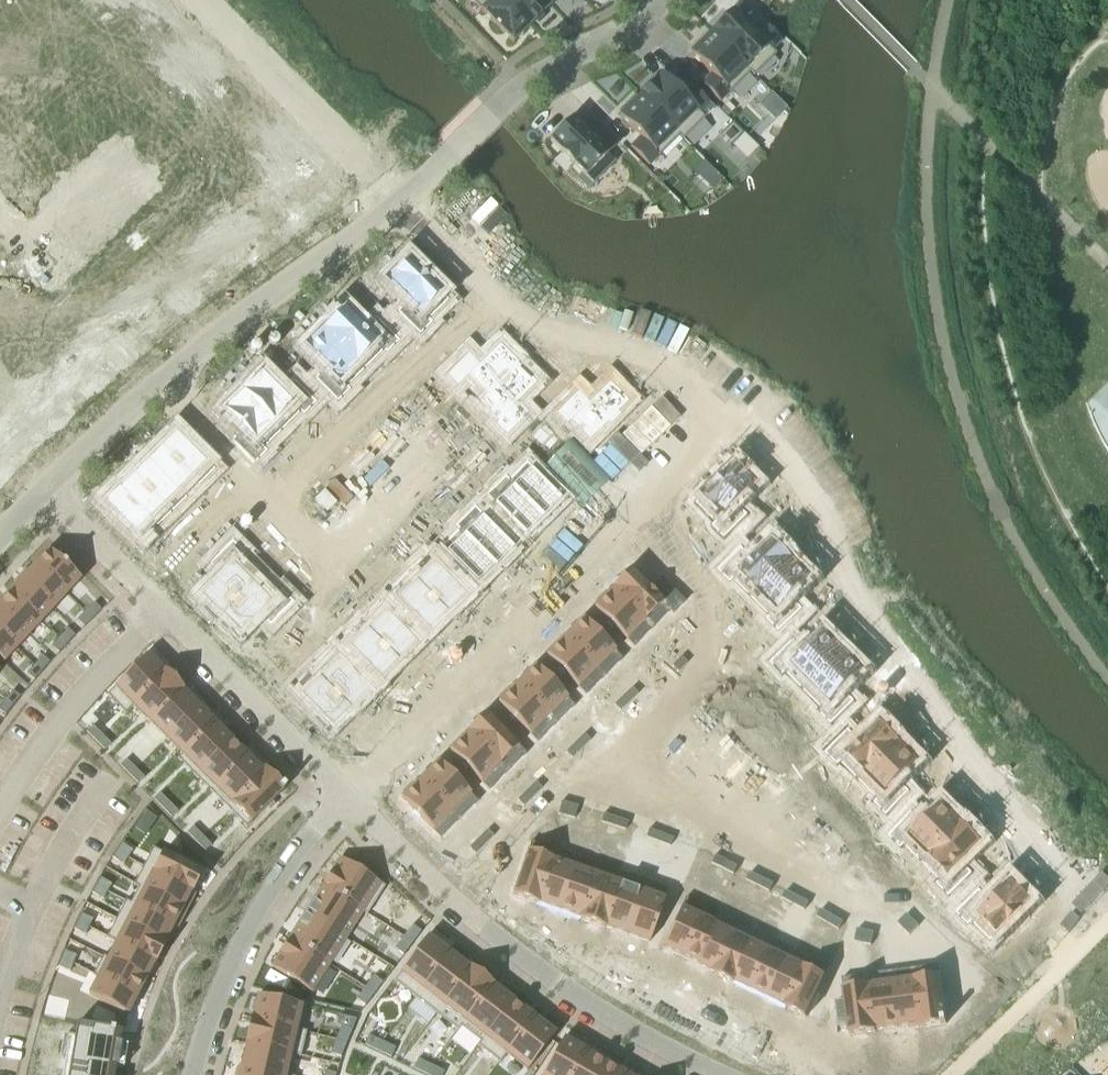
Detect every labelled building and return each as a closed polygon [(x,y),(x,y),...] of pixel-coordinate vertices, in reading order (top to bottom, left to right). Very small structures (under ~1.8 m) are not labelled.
[(473,3),(496,25),(496,26),(498,28),(513,43),(533,23),(510,0),(476,0),(473,3)] [(533,23),(551,5),(547,0),(510,0),(533,23)] [(733,11),(710,33),(711,33),(711,32),(751,72),(750,72),(754,76),(776,54),(772,50),(781,41),(763,22),(754,32),(733,11)] [(0,32),(0,34),(9,42),(16,35),(7,25),(0,32)] [(711,33),(690,53),(711,74),(702,83),(720,102),(750,72),(751,72),(711,32),(711,33)] [(35,53),(27,61),(36,70),(44,63),(35,53)] [(44,63),(36,70),(46,80),(54,72),(44,63)] [(219,74),(187,106),(206,126),(199,132),(209,144),(230,124),(219,113),(238,93),(219,74)] [(662,74),(641,95),(680,135),(679,136),(683,139),(714,108),(692,86),(683,95),(662,74)] [(72,90),(64,97),(74,107),(81,99),(72,90)] [(771,91),(758,104),(774,120),(775,119),(786,107),(771,91)] [(641,95),(619,117),(640,138),(631,147),(649,165),(679,136),(680,135),(641,95)] [(81,99),(74,107),(83,117),(91,109),(81,99)] [(24,120),(5,101),(0,106),(0,144),(24,120)] [(572,118),(550,141),(561,152),(560,153),(573,166),(574,164),(582,173),(577,178),(587,188),(592,183),(593,184),(615,162),(607,154),(617,145),(591,119),(581,128),(572,118)] [(0,144),(0,161),(10,171),(43,139),(24,120),(0,144)] [(743,133),(732,145),(747,159),(758,148),(743,133)] [(43,139),(10,171),(30,190),(62,158),(43,139)] [(395,274),(388,281),(408,301),(397,313),(420,336),(432,324),(429,320),(448,301),(430,283),(433,280),(421,269),(418,272),(407,261),(395,273),(395,274)] [(36,302),(27,311),(33,318),(43,308),(36,302)] [(344,309),(324,329),(325,330),(365,370),(384,351),(387,354),(399,342),(376,319),(365,330),(344,309)] [(27,311),(17,321),(24,327),(33,318),(27,311)] [(48,313),(38,323),(45,329),(54,320),(48,313)] [(38,323),(29,332),(35,339),(45,329),(38,323)] [(325,330),(306,349),(326,369),(314,380),(338,403),(350,391),(347,388),(365,370),(325,330)] [(0,338),(0,344),(4,348),(13,338),(7,332),(0,338)] [(18,343),(8,353),(15,359),(24,350),(18,343)] [(469,352),(445,376),(458,388),(468,378),(486,395),(478,403),(480,404),(519,365),(521,363),(500,343),(480,364),(469,352)] [(0,361),(0,364),(5,369),(15,359),(8,353),(0,361)] [(519,365),(480,404),(497,422),(494,425),(506,437),(530,414),(519,403),(538,383),(519,365)] [(261,371),(241,391),(242,392),(282,432),(300,413),(303,416),(316,404),(293,380),(282,391),(261,371)] [(578,390),(555,414),(567,426),(571,423),(590,442),(608,424),(611,427),(622,415),(619,412),(630,401),(618,388),(617,389),(610,381),(590,402),(578,390)] [(242,392),(223,411),(243,430),(231,442),(254,465),(267,452),(264,449),(282,432),(242,392)] [(528,429),(522,435),(531,444),(537,438),(528,429)] [(176,432),(161,448),(195,482),(199,486),(214,471),(176,432)] [(161,448),(148,460),(183,495),(195,482),(161,448)] [(148,460),(134,474),(172,513),(186,499),(183,495),(148,460)] [(9,472),(0,463),(0,481),(9,472)] [(527,464),(509,481),(545,517),(563,500),(527,464)] [(715,487),(697,504),(716,523),(713,526),(725,539),(748,516),(737,505),(758,484),(750,477),(751,477),(738,464),(727,474),(726,474),(724,472),(712,483),(715,486),(714,486),(715,487)] [(460,467),(450,476),(457,483),(466,473),(460,467)] [(134,474),(120,488),(158,527),(172,513),(134,474)] [(505,478),(486,497),(525,537),(545,517),(509,481),(505,478)] [(119,487),(104,503),(143,542),(158,527),(120,488),(119,487)] [(437,489),(428,498),(435,505),(444,496),(437,489)] [(324,491),(315,500),(327,512),(336,503),(324,491)] [(428,498),(419,507),(425,514),(435,505),(428,498)] [(233,501),(224,510),(230,516),(239,507),(233,501)] [(475,508),(455,527),(459,531),(495,567),(496,568),(515,549),(475,508)] [(224,510),(215,519),(221,525),(230,516),(224,510)] [(205,528),(196,537),(202,543),(211,534),(205,528)] [(459,531),(441,548),(477,585),(495,567),(459,531)] [(196,537),(187,546),(193,552),(202,543),(196,537)] [(389,537),(380,546),(386,553),(395,544),(389,537)] [(742,548),(719,571),(731,584),(734,581),(752,599),(793,559),(773,539),(753,559),(742,548)] [(220,576),(200,597),(220,617),(221,616),(261,576),(242,557),(245,554),(232,542),(209,565),(220,576)] [(380,546),(371,555),(377,562),(386,553),(380,546)] [(49,550),(35,564),(68,594),(81,579),(49,550)] [(181,551),(172,561),(178,567),(187,557),(181,551)] [(426,556),(407,575),(446,615),(447,616),(467,597),(426,556)] [(793,559),(752,599),(770,617),(767,620),(780,633),(803,610),(792,598),(811,579),(792,560),(793,559)] [(35,564),(23,578),(55,607),(68,594),(35,564)] [(630,569),(611,588),(612,589),(652,629),(670,611),(673,614),(685,602),(662,578),(651,589),(630,569)] [(407,575),(389,593),(429,633),(446,615),(407,575)] [(261,576),(221,616),(239,635),(259,615),(270,626),(293,603),(281,591),(278,594),(261,576)] [(23,578),(10,591),(43,621),(55,607),(23,578)] [(341,585),(332,594),(338,601),(347,592),(341,585)] [(612,589),(594,607),(634,646),(652,629),(612,589)] [(0,602),(0,607),(30,635),(43,621),(10,591),(0,602)] [(332,594),(323,603),(329,610),(338,601),(332,594)] [(95,603),(86,611),(93,618),(101,610),(95,603)] [(378,604),(359,622),(399,662),(417,644),(378,604)] [(17,648),(30,635),(0,607),(0,632),(17,648)] [(86,611),(77,619),(84,626),(93,618),(86,611)] [(583,618),(565,636),(604,676),(623,658),(583,618)] [(359,622),(341,641),(380,680),(399,662),(359,622)] [(289,625),(283,631),(293,640),(299,634),(289,625)] [(68,628),(60,637),(67,644),(75,635),(68,628)] [(283,631),(278,637),(287,646),(293,640),(283,631)] [(4,663),(17,648),(0,632),(0,659),(4,663)] [(794,641),(771,664),(783,676),(786,673),(804,691),(844,652),(825,633),(805,652),(794,641)] [(565,636),(546,655),(586,694),(604,676),(565,636)] [(60,637),(52,645),(59,652),(67,644),(60,637)] [(329,652),(310,671),(350,711),(351,712),(370,693),(329,652)] [(844,652),(804,691),(822,710),(819,713),(832,725),(855,702),(844,691),(863,672),(844,652)] [(42,655),(35,664),(42,671),(50,662),(42,655)] [(147,655),(107,695),(125,712),(165,671),(164,672),(147,655)] [(35,664),(27,673),(34,680),(42,671),(35,664)] [(535,666),(516,684),(556,724),(574,705),(535,666)] [(165,671),(125,712),(126,713),(133,706),(149,721),(182,688),(165,671)] [(310,671),(292,689),(332,729),(350,711),(310,671)] [(516,684),(498,703),(537,742),(556,724),(516,684)] [(632,686),(623,695),(629,702),(638,692),(632,686)] [(182,688),(149,721),(165,738),(198,706),(182,690),(183,689),(182,688)] [(12,690),(5,699),(13,705),(20,696),(12,690)] [(623,695),(614,704),(620,711),(629,702),(623,695)] [(0,706),(0,710),(5,715),(13,705),(5,699),(0,706)] [(198,706),(165,738),(182,754),(178,758),(178,759),(214,723),(198,706)] [(485,713),(467,731),(507,772),(526,753),(485,713)] [(849,730),(825,753),(838,766),(841,763),(859,781),(900,741),(880,721),(860,742),(849,730)] [(214,723),(178,759),(195,775),(231,740),(214,723)] [(92,726),(86,732),(95,741),(101,735),(92,726)] [(467,733),(449,750),(489,790),(507,772),(467,731),(466,732),(467,733)] [(584,734),(575,743),(581,749),(590,740),(584,734)] [(101,735),(95,741),(104,751),(111,744),(101,735)] [(231,740),(195,775),(212,793),(248,757),(231,740)] [(900,741),(859,781),(877,800),(874,803),(886,815),(910,792),(899,781),(918,761),(900,743),(901,742),(900,741)] [(575,743),(566,752),(572,758),(581,749),(575,743)] [(248,757),(212,793),(229,809),(267,771),(259,763),(257,765),(248,757)] [(126,760),(120,766),(129,775),(135,769),(126,760)] [(438,762),(419,780),(459,820),(477,801),(438,762)] [(135,769),(129,775),(138,784),(144,778),(135,769)] [(267,771),(229,809),(246,827),(285,789),(267,771)] [(419,780),(401,799),(440,838),(459,820),(419,780)] [(535,782),(526,791),(532,797),(542,788),(535,782)] [(526,791),(517,800),(523,807),(532,797),(526,791)] [(159,793),(153,800),(162,809),(169,803),(159,793)] [(561,801),(558,814),(566,816),(569,804),(561,801)] [(169,803),(162,809),(171,818),(178,812),(169,803)] [(569,804),(566,816),(574,819),(578,806),(569,804)] [(911,812),(888,835),(901,848),(904,845),(922,863),(963,823),(962,822),(961,823),(942,804),(923,824),(911,812)] [(603,814),(600,822),(613,826),(615,818),(603,814)] [(615,818),(613,826),(625,830),(628,822),(615,818)] [(963,823),(922,863),(940,882),(937,885),(949,897),(972,874),(961,863),(982,842),(963,823)] [(193,827),(187,833),(196,842),(202,836),(193,827)] [(648,829),(645,837),(658,842),(661,834),(648,829)] [(487,830),(478,839),(484,845),(493,836),(487,830)] [(661,834),(658,842),(670,846),(673,838),(661,834)] [(202,836),(196,842),(205,851),(211,845),(202,836)] [(478,839),(469,848),(475,854),(484,845),(478,839)] [(531,841),(512,895),(537,904),(537,903),(555,850),(531,841)] [(121,843),(117,851),(128,858),(133,851),(121,843)] [(153,847),(143,866),(193,891),(202,873),(153,847)] [(555,850),(537,903),(559,910),(577,857),(555,850)] [(117,851),(112,858),(123,865),(128,858),(117,851)] [(714,855),(711,863),(722,869),(726,861),(714,855)] [(577,857),(559,910),(580,917),(598,864),(577,857)] [(340,858),(322,886),(367,914),(385,887),(340,858)] [(726,861),(722,869),(734,874),(738,866),(726,861)] [(580,917),(579,919),(604,927),(604,926),(619,877),(599,870),(600,865),(598,864),(580,917)] [(143,866),(134,883),(183,908),(191,892),(192,892),(193,891),(143,866)] [(619,877),(604,926),(627,934),(645,881),(621,872),(619,877)] [(750,872),(747,880),(758,886),(762,878),(750,872)] [(100,878),(96,885),(108,892),(112,884),(100,878)] [(762,878),(758,886),(770,891),(774,884),(762,878)] [(991,880),(956,913),(969,926),(972,923),(991,942),(1009,923),(1012,926),(1023,915),(1020,912),(1032,901),(1011,881),(1002,891),(991,880)] [(645,881),(627,934),(649,941),(668,888),(645,881)] [(126,900),(125,901),(173,926),(183,908),(134,883),(134,884),(138,887),(130,903),(126,900)] [(96,885),(92,893),(103,899),(108,892),(96,885)] [(322,886),(305,912),(346,938),(362,912),(367,915),(367,914),(322,886)] [(786,890),(782,898),(793,904),(798,896),(786,890)] [(798,896),(793,904),(805,910),(809,902),(798,896)] [(686,897),(662,946),(681,955),(704,906),(686,897)] [(125,901),(116,919),(166,944),(166,943),(165,943),(173,926),(125,901)] [(704,906),(681,955),(700,964),(721,920),(723,915),(704,906)] [(821,909),(817,917),(828,923),(832,916),(821,909)] [(305,912),(288,939),(329,965),(346,938),(305,912)] [(81,914),(77,921),(89,927),(93,919),(81,914)] [(907,914),(898,923),(904,929),(913,920),(907,914)] [(832,916),(828,923),(839,930),(843,922),(832,916)] [(116,919),(107,936),(156,962),(166,944),(116,919)] [(721,920),(700,964),(716,972),(737,928),(721,920)] [(913,920),(904,929),(910,935),(919,926),(913,920)] [(77,921),(73,929),(86,935),(89,927),(77,921)] [(716,972),(715,973),(735,983),(736,982),(754,942),(759,933),(739,923),(737,928),(716,972)] [(412,925),(403,937),(412,943),(421,932),(412,925)] [(857,929),(855,942),(863,943),(866,931),(857,929)] [(866,931),(863,943),(871,945),(874,932),(866,931)] [(103,955),(103,956),(146,979),(155,962),(156,963),(156,962),(107,936),(106,937),(116,942),(108,958),(103,955)] [(427,936),(393,981),(415,997),(449,953),(427,936)] [(403,937),(394,948),(403,955),(412,943),(403,937)] [(283,948),(271,967),(312,992),(324,973),(329,965),(288,939),(283,948)] [(770,950),(751,989),(771,999),(790,959),(795,950),(775,940),(770,950)] [(754,942),(736,982),(751,989),(770,950),(754,942)] [(64,951),(61,958),(73,964),(76,956),(64,951)] [(449,953),(415,997),(436,1013),(471,968),(470,967),(469,968),(449,953)] [(103,956),(94,973),(137,996),(146,979),(103,956)] [(787,1006),(787,1008),(806,1017),(830,967),(811,957),(806,967),(787,1006)] [(61,958),(58,966),(70,971),(73,964),(61,958)] [(790,959),(771,999),(787,1006),(806,967),(790,959)] [(939,965),(915,968),(923,1027),(947,1024),(939,965)] [(471,968),(436,1013),(457,1029),(492,984),(471,968)] [(915,968),(891,971),(898,1027),(910,1025),(910,1029),(923,1027),(915,968)] [(891,971),(867,975),(874,1032),(876,1031),(876,1030),(898,1027),(891,971)] [(98,977),(88,995),(127,1015),(137,996),(94,973),(93,975),(98,977)] [(845,1000),(836,1001),(839,1021),(848,1019),(850,1035),(874,1032),(867,975),(842,978),(845,1000)] [(374,976),(365,988),(373,994),(382,982),(374,976)] [(492,984),(457,1029),(458,1030),(461,1026),(481,1041),(477,1045),(478,1045),(512,1001),(492,986),(493,984),(492,984)] [(365,988),(356,999),(365,1006),(373,994),(365,988)] [(250,1018),(250,1019),(306,1032),(306,1031),(301,1030),(306,1007),(257,996),(252,1019),(250,1018)] [(512,1001),(478,1045),(499,1061),(533,1017),(512,1001)] [(533,1017),(499,1061),(500,1062),(506,1054),(527,1070),(555,1033),(533,1017)] [(250,1019),(245,1043),(301,1056),(306,1032),(250,1019)] [(68,1074),(114,1074),(121,1032),(76,1024),(68,1074)] [(341,1026),(336,1039),(346,1043),(351,1030),(341,1026)] [(369,1035),(364,1045),(377,1051),(382,1041),(369,1035)] [(542,1074),(570,1074),(585,1051),(563,1038),(542,1074)] [(336,1039),(330,1053),(341,1057),(346,1043),(336,1039)] [(382,1041),(377,1051),(391,1057),(395,1047),(382,1041)] [(241,1066),(279,1074),(291,1074),(295,1055),(300,1057),(301,1056),(245,1043),(244,1044),(246,1044),(241,1066)] [(570,1074),(598,1074),(605,1063),(585,1051),(570,1074)] [(418,1058),(413,1067),(426,1074),(431,1064),(418,1058)] [(598,1074),(625,1074),(626,1074),(605,1063),(598,1074)] [(426,1074),(429,1074),(442,1074),(444,1070),(431,1064),(426,1074)] [(239,1074),(279,1074),(241,1066),(239,1074)]
